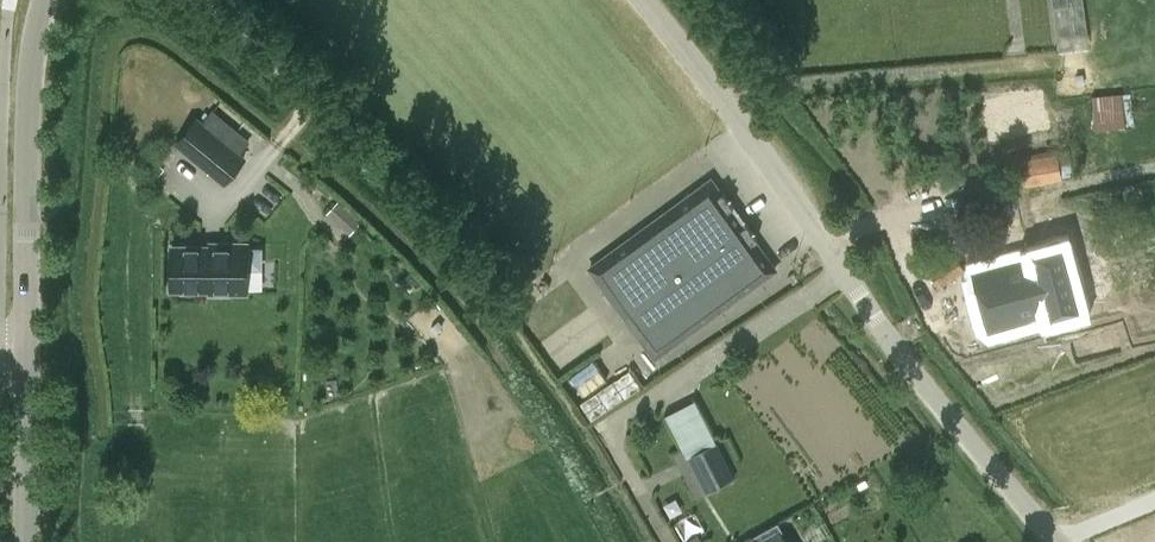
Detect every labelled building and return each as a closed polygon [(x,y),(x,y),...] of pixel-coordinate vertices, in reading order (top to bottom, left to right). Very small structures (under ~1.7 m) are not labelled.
[(1058,51),(1089,47),(1083,0),(1052,0),(1058,51)] [(1123,91),(1092,92),(1093,126),(1124,125),(1123,91)] [(225,181),(244,158),(197,119),(177,143),(225,181)] [(1056,149),(1019,156),(1024,185),(1062,179),(1061,176),(1075,173),(1074,169),(1072,169),(1069,150),(1056,152),(1056,149)] [(728,197),(726,199),(711,178),(590,267),(606,287),(656,355),(776,267),(755,238),(758,236),(747,221),(747,222),(728,197)] [(337,200),(325,215),(333,221),(345,206),(337,200)] [(210,247),(172,247),(172,288),(210,288),(210,294),(229,294),(229,291),(246,291),(246,267),(262,267),(262,248),(247,248),(247,243),(210,243),(210,247)] [(972,271),(988,330),(1048,313),(1049,315),(1079,306),(1062,244),(1032,252),(1033,254),(972,271)] [(926,264),(938,284),(964,268),(952,248),(926,264)] [(735,479),(716,441),(687,457),(682,447),(672,452),(695,498),(735,479)] [(756,541),(788,541),(776,522),(767,527),(752,535),(756,541)] [(684,541),(703,541),(698,534),(684,541)]
